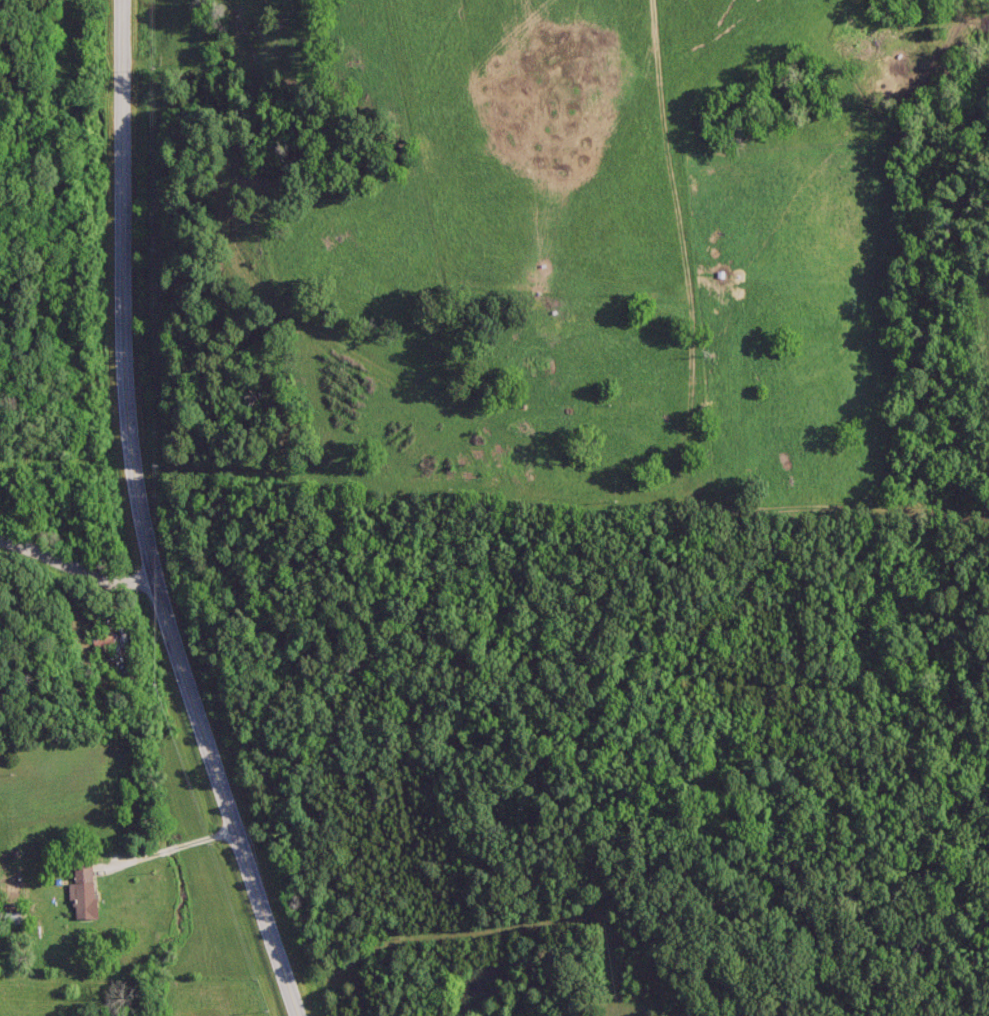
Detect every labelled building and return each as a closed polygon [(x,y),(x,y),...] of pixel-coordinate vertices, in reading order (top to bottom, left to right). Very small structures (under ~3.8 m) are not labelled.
[(91,862),(73,863),(73,885),(70,885),(71,921),(93,920),(91,862)]
